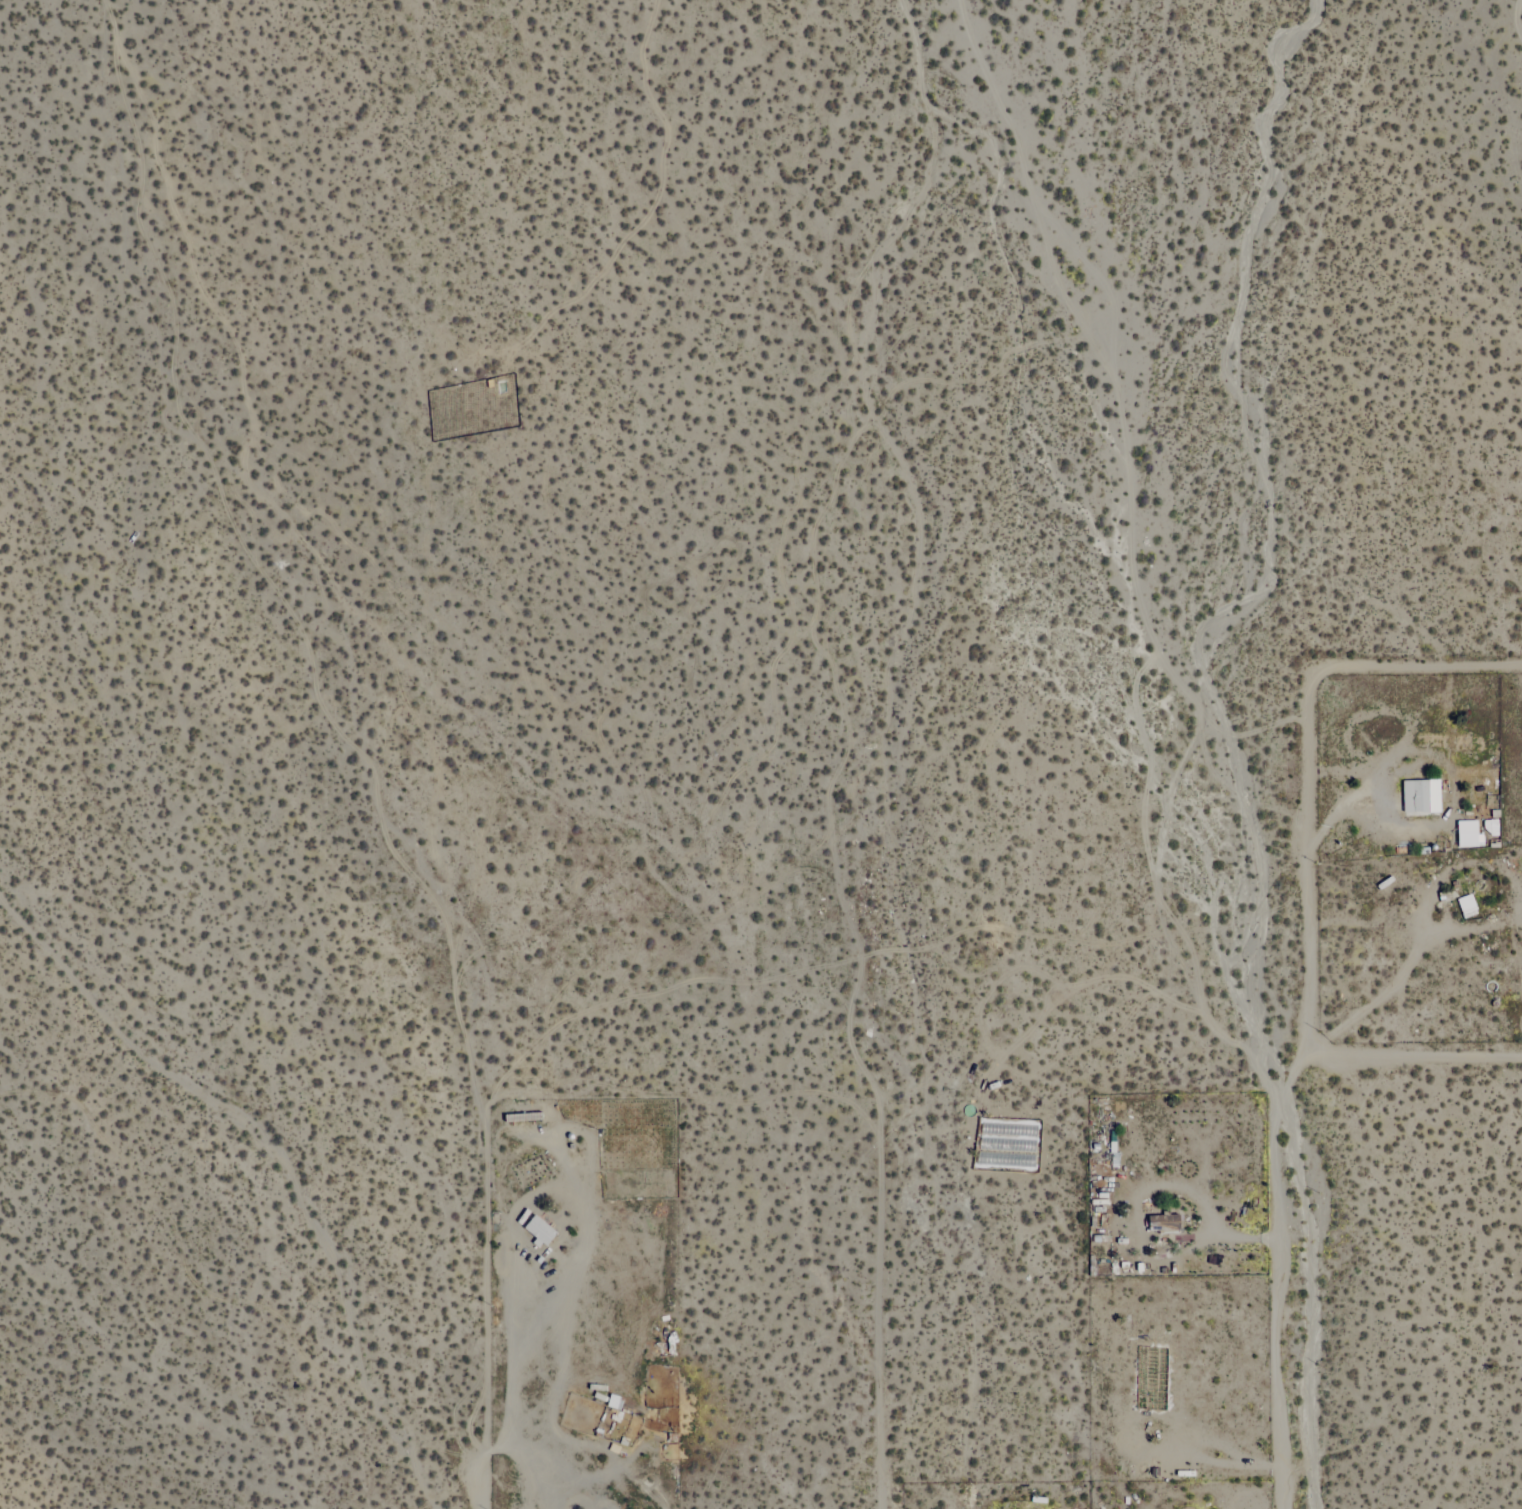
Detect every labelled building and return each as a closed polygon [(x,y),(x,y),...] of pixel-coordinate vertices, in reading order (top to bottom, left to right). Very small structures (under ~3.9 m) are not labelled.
[(553,1232),(532,1214),(519,1228),(539,1247),(553,1232)] [(1177,1229),(1176,1214),(1145,1215),(1146,1229),(1177,1229)]
